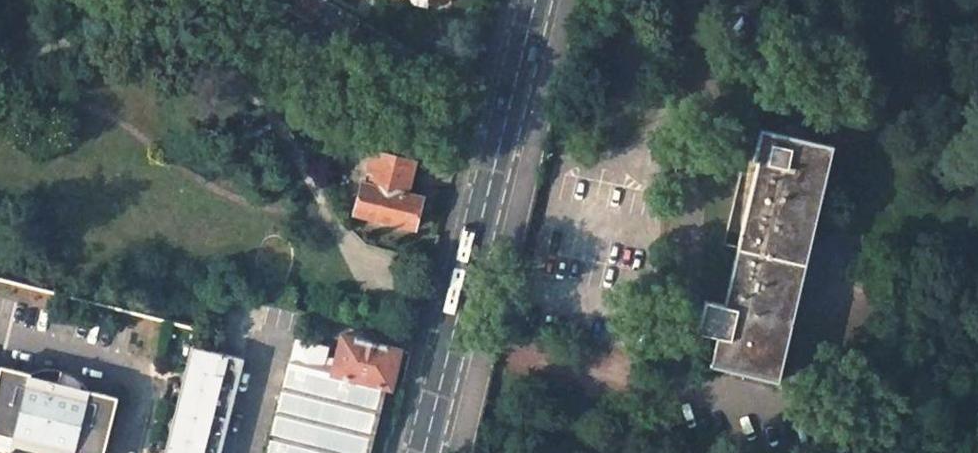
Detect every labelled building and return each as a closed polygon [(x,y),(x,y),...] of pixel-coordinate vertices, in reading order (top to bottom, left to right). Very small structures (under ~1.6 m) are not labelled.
[(293,7),(346,40),(360,18),(330,0),(297,0),(293,7)] [(575,85),(564,83),(562,90),(572,93),(575,85)] [(718,335),(711,363),(775,379),(830,143),(760,127),(753,158),(759,159),(724,304),(706,299),(698,330),(718,335)] [(377,149),(368,185),(363,183),(356,214),(415,228),(422,197),(406,194),(415,158),(377,149)] [(333,372),(384,384),(390,385),(399,349),(342,335),(333,372)] [(296,342),(292,362),(288,361),(266,452),(367,452),(384,384),(333,372),(321,369),(326,349),(296,342)] [(241,357),(194,346),(164,452),(217,452),(241,357)] [(13,438),(10,450),(23,452),(101,452),(114,399),(87,392),(57,384),(28,377),(29,374),(0,367),(0,435),(13,438)] [(37,371),(29,374),(28,377),(57,384),(87,392),(86,391),(82,385),(76,380),(70,376),(62,372),(55,371),(46,370),(37,371)] [(0,435),(0,447),(10,450),(13,438),(0,435)]
